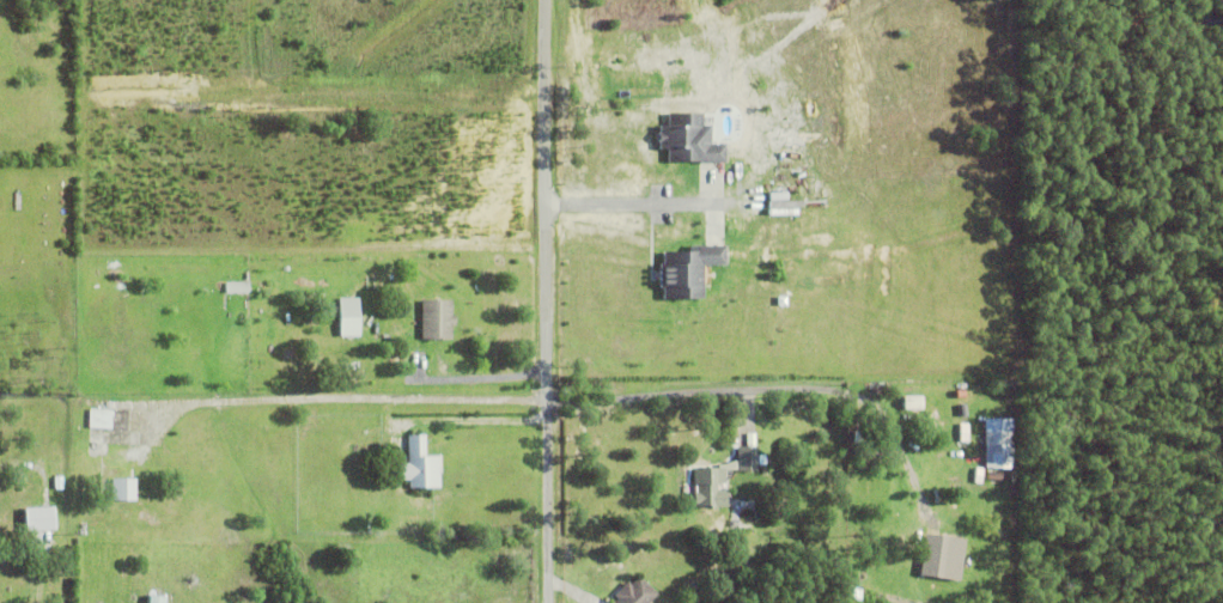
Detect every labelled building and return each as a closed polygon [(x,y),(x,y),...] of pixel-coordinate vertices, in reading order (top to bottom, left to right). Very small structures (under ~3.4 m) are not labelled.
[(671,162),(729,162),(729,143),(714,143),(714,124),(706,124),(706,112),(668,112),(668,124),(663,124),(663,148),(671,148),(671,162)] [(706,265),(729,264),(729,245),(690,246),(690,251),(665,251),(666,299),(707,298),(706,265)] [(226,284),(249,284),(249,294),(226,294),(226,284)] [(340,300),(359,300),(359,339),(340,339),(340,300)] [(451,329),(451,343),(421,342),(421,303),(451,303),(451,318),(456,318),(455,329),(451,329)] [(90,407),(111,407),(111,426),(90,426),(90,407)] [(985,416),(1014,416),(1014,464),(985,464),(985,416)] [(408,477),(401,479),(400,462),(408,462),(408,433),(425,433),(426,453),(439,453),(439,485),(409,486),(408,477)] [(725,488),(725,505),(696,505),(696,501),(693,501),(693,489),(696,489),(696,483),(693,483),(693,467),(718,467),(718,462),(723,462),(737,457),(737,444),(756,444),(756,468),(725,468),(725,480),(719,480),(719,483),(716,483),(716,488),(725,488)] [(111,476),(135,476),(135,498),(111,498),(111,476)] [(24,505),(53,504),(54,526),(25,528),(24,505)] [(918,571),(924,530),(965,536),(959,577),(918,571)] [(657,591),(646,602),(612,602),(617,597),(614,593),(627,579),(631,583),(638,574),(657,591)]
